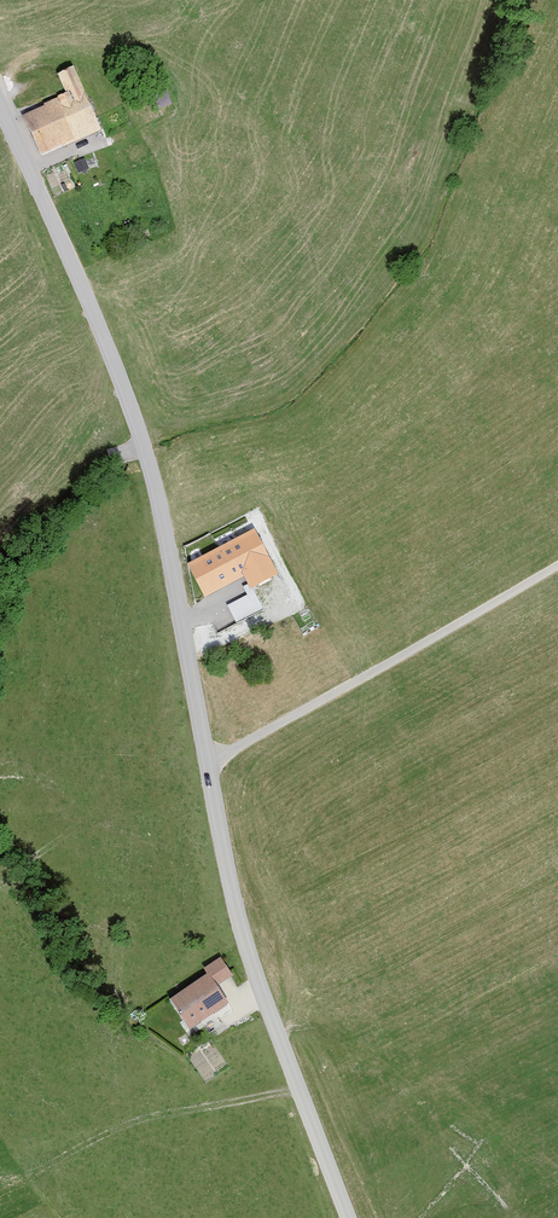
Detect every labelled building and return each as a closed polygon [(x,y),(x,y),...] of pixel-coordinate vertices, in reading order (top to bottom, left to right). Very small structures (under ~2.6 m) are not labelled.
[(50,102),(16,117),(34,159),(95,132),(67,68),(49,75),(58,94),(48,99),(50,102)] [(258,527),(191,562),(210,599),(250,578),(255,588),(282,574),(258,527)] [(212,974),(175,999),(194,1028),(233,1002),(222,985),(236,975),(224,957),(208,968),(212,974)]
